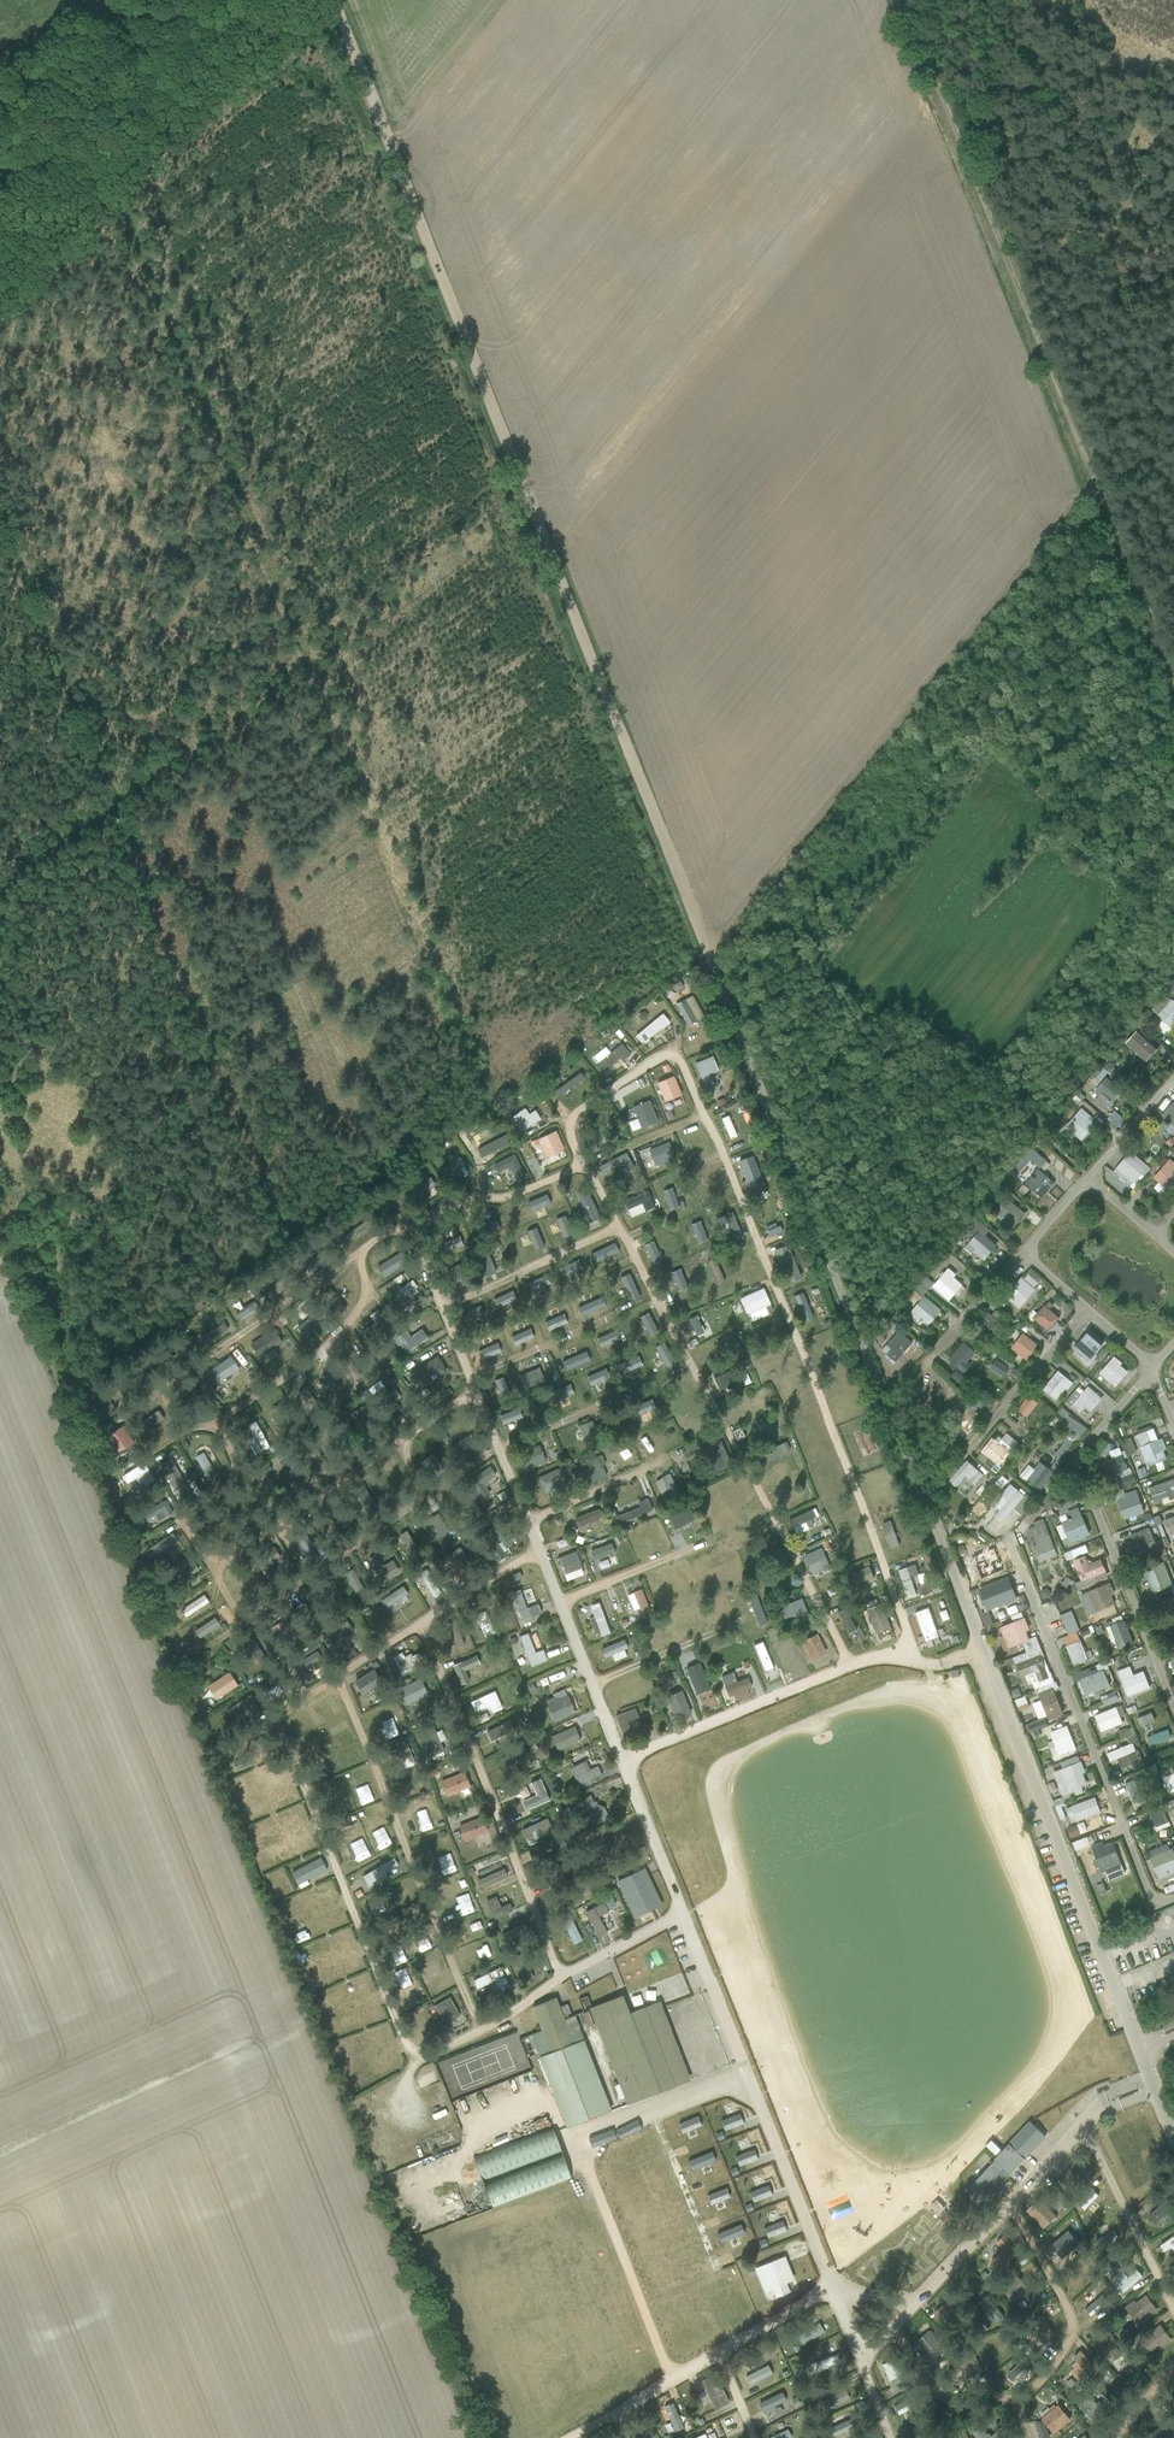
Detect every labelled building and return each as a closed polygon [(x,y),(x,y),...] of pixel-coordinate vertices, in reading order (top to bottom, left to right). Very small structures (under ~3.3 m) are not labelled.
[(1173,997),(1173,981),(1173,980),(1165,989),(1173,997)] [(1173,1001),(1172,1000),(1171,1001),(1166,996),(1153,1010),(1158,1015),(1157,1016),(1162,1021),(1157,1027),(1164,1034),(1167,1031),(1169,1032),(1171,1029),(1170,1029),(1171,1027),(1173,1030),(1173,1001)] [(644,1045),(674,1022),(666,1012),(637,1035),(644,1045)] [(1143,1027),(1148,1021),(1142,1015),(1137,1021),(1143,1027)] [(1126,1043),(1146,1061),(1157,1048),(1137,1032),(1142,1027),(1136,1022),(1131,1027),(1136,1031),(1126,1043)] [(608,1074),(634,1054),(626,1043),(599,1062),(608,1074)] [(1116,1061),(1119,1057),(1113,1052),(1107,1059),(1105,1062),(1106,1066),(1109,1069),(1113,1069),(1116,1065),(1116,1061)] [(717,1083),(711,1072),(721,1067),(715,1054),(697,1063),(708,1087),(717,1083)] [(1101,1079),(1108,1072),(1100,1065),(1093,1073),(1101,1079)] [(677,1075),(660,1082),(668,1102),(685,1095),(677,1075)] [(1094,1102),(1105,1111),(1112,1102),(1111,1102),(1121,1090),(1106,1078),(1094,1093),(1099,1097),(1094,1102)] [(1161,1116),(1170,1124),(1173,1120),(1173,1101),(1161,1116)] [(544,1118),(538,1108),(532,1112),(528,1106),(515,1114),(524,1130),(544,1118)] [(1065,1128),(1081,1141),(1095,1125),(1091,1122),(1093,1119),(1081,1109),(1065,1128)] [(1107,1119),(1116,1128),(1124,1120),(1114,1111),(1107,1119)] [(1046,1129),(1054,1136),(1066,1122),(1060,1117),(1058,1120),(1055,1117),(1046,1129)] [(540,1138),(548,1157),(568,1149),(559,1129),(540,1138)] [(487,1137),(487,1140),(478,1140),(478,1147),(503,1147),(502,1136),(487,1137)] [(536,1153),(543,1151),(541,1138),(533,1140),(536,1153)] [(641,1150),(647,1168),(679,1157),(672,1139),(641,1150)] [(1039,1169),(1046,1161),(1031,1148),(1014,1167),(1019,1173),(1030,1161),(1039,1169)] [(518,1153),(495,1164),(505,1183),(517,1177),(520,1182),(530,1177),(518,1153)] [(1132,1183),(1145,1169),(1129,1154),(1116,1169),(1132,1183)] [(1173,1187),(1173,1163),(1170,1159),(1153,1178),(1158,1183),(1154,1188),(1162,1194),(1166,1189),(1170,1192),(1173,1187)] [(1042,1200),(1056,1184),(1038,1169),(1024,1185),(1042,1200)] [(1015,1227),(1025,1214),(1007,1198),(994,1214),(1001,1220),(1003,1217),(1015,1227)] [(973,1252),(983,1261),(996,1245),(985,1236),(990,1230),(975,1217),(969,1223),(974,1227),(970,1232),(974,1236),(965,1248),(972,1253),(973,1252)] [(956,1275),(949,1269),(933,1287),(948,1301),(962,1286),(954,1278),(956,1275)] [(1019,1310),(1036,1290),(1034,1288),(1038,1283),(1039,1283),(1041,1280),(1030,1271),(1027,1274),(1023,1278),(1021,1277),(1004,1297),(1019,1310)] [(919,1284),(928,1292),(934,1284),(925,1277),(919,1284)] [(402,1280),(390,1292),(400,1303),(420,1284),(414,1278),(407,1285),(402,1280)] [(927,1326),(941,1310),(924,1296),(928,1292),(919,1284),(914,1290),(914,1291),(911,1294),(920,1302),(908,1316),(919,1325),(922,1322),(927,1326)] [(1047,1332),(1059,1318),(1049,1310),(1053,1306),(1049,1302),(1046,1306),(1045,1306),(1033,1319),(1047,1332)] [(994,1339),(1004,1327),(997,1321),(1002,1316),(996,1311),(991,1316),(989,1313),(978,1325),(994,1339)] [(1014,1321),(1018,1324),(1025,1316),(1021,1313),(1014,1321)] [(419,1321),(403,1331),(413,1347),(429,1337),(419,1321)] [(253,1340),(262,1358),(273,1352),(271,1349),(278,1345),(271,1331),(253,1340)] [(896,1363),(913,1342),(904,1335),(902,1337),(897,1333),(887,1346),(891,1349),(886,1355),(896,1363)] [(1089,1363),(1103,1346),(1087,1333),(1074,1349),(1087,1360),(1087,1361),(1089,1363)] [(1011,1349),(1027,1361),(1038,1346),(1023,1334),(1011,1349)] [(976,1353),(964,1342),(948,1359),(952,1363),(949,1365),(955,1371),(957,1368),(963,1374),(971,1365),(968,1362),(976,1353)] [(443,1376),(460,1368),(452,1352),(416,1369),(424,1385),(443,1376)] [(1123,1363),(1114,1357),(1100,1374),(1115,1387),(1128,1372),(1121,1365),(1123,1363)] [(1004,1378),(1010,1368),(996,1360),(990,1369),(1004,1378)] [(720,1392),(739,1384),(732,1369),(713,1378),(720,1392)] [(963,1387),(969,1382),(956,1370),(950,1377),(961,1387),(962,1386),(963,1387)] [(1067,1390),(1073,1384),(1058,1371),(1047,1384),(1048,1385),(1044,1390),(1052,1397),(1056,1392),(1060,1395),(1066,1389),(1067,1390)] [(1090,1412),(1102,1399),(1088,1387),(1084,1391),(1079,1386),(1065,1401),(1079,1414),(1085,1407),(1090,1412)] [(1017,1410),(1027,1418),(1038,1404),(1028,1396),(1017,1410)] [(750,1399),(730,1407),(735,1420),(756,1412),(750,1399)] [(1079,1439),(1088,1430),(1063,1408),(1056,1413),(1064,1421),(1068,1430),(1062,1446),(1056,1452),(1062,1457),(1073,1441),(1077,1439),(1077,1437),(1079,1439)] [(247,1427),(261,1451),(273,1445),(260,1420),(247,1427)] [(588,1440),(600,1434),(593,1420),(581,1426),(588,1440)] [(736,1445),(749,1437),(743,1426),(730,1434),(736,1445)] [(1044,1436),(1048,1437),(1052,1435),(1052,1431),(1051,1428),(1046,1427),(1044,1429),(1043,1433),(1044,1436)] [(1147,1467),(1166,1460),(1163,1451),(1166,1450),(1162,1439),(1157,1440),(1153,1429),(1150,1431),(1148,1427),(1138,1431),(1139,1435),(1135,1436),(1147,1467)] [(999,1466),(1018,1443),(1007,1434),(1002,1440),(998,1437),(995,1441),(992,1439),(977,1458),(996,1473),(1001,1468),(999,1466)] [(448,1447),(460,1462),(470,1454),(458,1439),(448,1447)] [(731,1465),(720,1441),(705,1448),(712,1464),(708,1466),(712,1474),(731,1465)] [(1130,1469),(1127,1469),(1119,1448),(1109,1451),(1112,1459),(1100,1463),(1107,1479),(1116,1475),(1122,1478),(1125,1486),(1135,1482),(1130,1469)] [(489,1495),(492,1503),(506,1497),(503,1491),(486,1451),(473,1456),(486,1486),(491,1484),(495,1493),(489,1495)] [(285,1455),(288,1465),(297,1462),(293,1452),(285,1455)] [(421,1460),(430,1475),(442,1468),(434,1453),(421,1460)] [(185,1482),(172,1459),(161,1465),(174,1488),(185,1482)] [(975,1484),(983,1475),(967,1461),(950,1480),(956,1485),(965,1475),(975,1484)] [(145,1462),(121,1475),(130,1491),(154,1478),(145,1462)] [(1053,1489),(1061,1479),(1054,1473),(1056,1471),(1052,1467),(1050,1469),(1047,1467),(1046,1468),(1040,1462),(1034,1469),(1029,1465),(1020,1475),(1027,1480),(1028,1479),(1033,1484),(1032,1484),(1039,1490),(1040,1490),(1045,1494),(1051,1487),(1053,1489)] [(537,1476),(545,1494),(571,1484),(563,1466),(537,1476)] [(1140,1481),(1148,1479),(1144,1468),(1136,1470),(1140,1481)] [(993,1484),(998,1478),(992,1472),(986,1479),(991,1483),(991,1482),(993,1484)] [(304,1473),(304,1487),(314,1487),(314,1473),(304,1473)] [(657,1478),(662,1497),(680,1492),(675,1473),(657,1478)] [(383,1487),(387,1494),(406,1483),(402,1476),(383,1487)] [(995,1483),(1001,1489),(1008,1481),(1002,1476),(995,1483)] [(1001,1522),(1024,1496),(1023,1495),(1025,1493),(1021,1489),(1019,1491),(1011,1485),(1003,1494),(1010,1500),(994,1516),(1001,1522)] [(1123,1521),(1145,1514),(1137,1491),(1125,1494),(1123,1489),(1114,1492),(1123,1521)] [(1014,1508),(1021,1514),(1034,1500),(1027,1494),(1014,1508)] [(628,1510),(619,1515),(623,1523),(655,1508),(649,1496),(627,1507),(628,1510)] [(1043,1500),(1049,1515),(1054,1513),(1050,1510),(1053,1509),(1048,1497),(1043,1500)] [(1024,1519),(1031,1524),(1045,1506),(1037,1501),(1024,1519)] [(687,1504),(667,1515),(675,1531),(696,1520),(687,1504)] [(1085,1537),(1090,1535),(1078,1507),(1069,1511),(1072,1518),(1061,1523),(1062,1525),(1056,1527),(1062,1540),(1067,1538),(1070,1544),(1079,1540),(1079,1541),(1085,1539),(1085,1537)] [(1163,1523),(1170,1537),(1173,1535),(1173,1518),(1163,1523)] [(1039,1562),(1056,1556),(1043,1519),(1033,1523),(1035,1526),(1030,1528),(1036,1544),(1033,1546),(1039,1562)] [(588,1527),(586,1523),(577,1526),(582,1540),(612,1530),(609,1520),(588,1527)] [(1138,1559),(1158,1550),(1149,1527),(1129,1535),(1138,1559)] [(149,1551),(160,1565),(185,1546),(174,1531),(149,1551)] [(465,1543),(445,1556),(458,1576),(478,1562),(465,1543)] [(960,1556),(966,1553),(963,1545),(956,1548),(960,1556)] [(986,1578),(1005,1571),(997,1551),(996,1551),(994,1546),(983,1550),(985,1556),(974,1560),(978,1568),(981,1567),(986,1578)] [(576,1551),(556,1559),(563,1576),(564,1575),(567,1581),(584,1575),(581,1568),(582,1568),(576,1551)] [(1066,1561),(1075,1558),(1072,1551),(1064,1554),(1066,1561)] [(768,1570),(784,1561),(779,1552),(763,1561),(768,1570)] [(1079,1589),(1108,1577),(1101,1559),(1089,1564),(1085,1556),(1072,1561),(1081,1581),(1075,1583),(1078,1590),(1079,1589)] [(1153,1594),(1173,1586),(1164,1562),(1151,1566),(1153,1569),(1145,1573),(1153,1594)] [(906,1596),(918,1592),(908,1565),(897,1569),(906,1596)] [(987,1610),(1016,1598),(1009,1577),(979,1589),(983,1600),(981,1601),(983,1606),(985,1606),(987,1610)] [(1070,1593),(1078,1590),(1075,1583),(1067,1577),(1060,1587),(1070,1593)] [(1095,1613),(1115,1604),(1106,1584),(1087,1592),(1095,1613)] [(644,1588),(629,1594),(638,1617),(653,1611),(644,1588)] [(1079,1589),(1078,1590),(1070,1593),(1072,1598),(1074,1597),(1075,1599),(1082,1596),(1079,1589)] [(190,1613),(212,1603),(208,1595),(187,1604),(190,1613)] [(527,1597),(527,1606),(522,1606),(522,1618),(543,1617),(543,1605),(532,1606),(532,1597),(527,1597)] [(779,1604),(782,1615),(805,1609),(802,1598),(779,1604)] [(593,1605),(598,1615),(590,1618),(596,1634),(603,1631),(604,1634),(613,1631),(602,1602),(593,1605)] [(873,1631),(888,1626),(881,1606),(866,1612),(873,1631)] [(846,1633),(857,1628),(846,1607),(835,1613),(846,1633)] [(981,1614),(985,1625),(992,1623),(988,1611),(981,1614)] [(1119,1649),(1133,1643),(1125,1620),(1123,1621),(1121,1616),(1112,1619),(1112,1621),(1106,1623),(1107,1627),(1106,1627),(1112,1642),(1115,1641),(1117,1644),(1113,1645),(1114,1649),(1118,1648),(1119,1649)] [(1036,1636),(1029,1639),(1026,1632),(1030,1630),(1025,1619),(998,1630),(1007,1651),(1013,1648),(1013,1647),(1022,1643),(1026,1653),(1041,1647),(1036,1636)] [(539,1630),(532,1631),(536,1650),(543,1649),(539,1630)] [(549,1660),(547,1649),(536,1651),(531,1632),(522,1634),(529,1665),(549,1660)] [(1066,1645),(1080,1639),(1077,1632),(1063,1638),(1066,1645)] [(800,1639),(807,1659),(824,1653),(817,1633),(800,1639)] [(614,1654),(617,1660),(632,1653),(625,1638),(603,1648),(608,1658),(614,1654)] [(1065,1647),(1074,1667),(1089,1661),(1088,1659),(1093,1657),(1090,1651),(1085,1653),(1080,1641),(1065,1647)] [(1037,1690),(1054,1683),(1050,1672),(1044,1657),(1041,1647),(1026,1653),(1004,1662),(1005,1664),(1014,1661),(1015,1664),(1016,1664),(1022,1677),(1025,1676),(1028,1684),(1032,1683),(1035,1690),(1037,1690)] [(400,1671),(427,1664),(424,1651),(408,1655),(407,1652),(395,1655),(400,1671)] [(692,1693),(708,1688),(699,1660),(683,1665),(692,1693)] [(1103,1689),(1110,1686),(1106,1675),(1111,1673),(1106,1661),(1096,1665),(1098,1672),(1097,1672),(1096,1670),(1090,1673),(1089,1669),(1072,1675),(1075,1683),(1079,1681),(1085,1696),(1094,1693),(1095,1696),(1104,1693),(1103,1689)] [(359,1678),(368,1694),(387,1684),(378,1667),(359,1678)] [(1134,1695),(1150,1688),(1144,1671),(1133,1675),(1130,1667),(1118,1671),(1127,1697),(1129,1697),(1130,1698),(1134,1696),(1134,1695)] [(744,1676),(734,1679),(732,1671),(719,1675),(726,1700),(749,1694),(744,1676)] [(236,1672),(211,1680),(216,1696),(241,1688),(236,1672)] [(406,1686),(415,1702),(432,1693),(423,1677),(406,1686)] [(1049,1721),(1064,1715),(1054,1692),(1059,1690),(1056,1682),(1054,1683),(1037,1690),(1041,1700),(1032,1704),(1038,1720),(1045,1717),(1047,1716),(1049,1721)] [(681,1688),(664,1694),(672,1718),(689,1712),(681,1688)] [(546,1698),(556,1720),(578,1711),(569,1689),(546,1698)] [(1104,1704),(1118,1699),(1115,1691),(1106,1694),(1106,1695),(1101,1697),(1104,1704)] [(500,1692),(474,1698),(479,1716),(504,1709),(500,1692)] [(1018,1707),(1028,1703),(1025,1696),(1015,1700),(1018,1707)] [(257,1697),(229,1706),(235,1722),(262,1713),(257,1697)] [(1101,1732),(1123,1724),(1120,1717),(1125,1715),(1121,1706),(1116,1708),(1116,1707),(1095,1716),(1101,1732)] [(638,1707),(616,1715),(625,1739),(638,1734),(634,1721),(642,1718),(638,1707)] [(1140,1727),(1155,1721),(1152,1713),(1137,1719),(1140,1727)] [(1048,1725),(1045,1717),(1038,1720),(1027,1724),(1027,1725),(1025,1726),(1027,1733),(1048,1725)] [(489,1729),(494,1740),(518,1729),(513,1718),(489,1729)] [(554,1734),(560,1749),(584,1739),(579,1724),(554,1734)] [(1059,1757),(1076,1750),(1067,1726),(1049,1733),(1059,1757)] [(1129,1737),(1135,1735),(1132,1728),(1127,1730),(1126,1729),(1118,1731),(1120,1739),(1128,1735),(1129,1737)] [(432,1758),(447,1754),(439,1729),(424,1734),(432,1758)] [(1150,1745),(1171,1738),(1168,1730),(1147,1737),(1150,1745)] [(1138,1743),(1135,1735),(1129,1737),(1127,1738),(1129,1743),(1133,1741),(1135,1744),(1138,1743)] [(403,1761),(415,1756),(409,1743),(398,1748),(403,1761)] [(1134,1770),(1145,1766),(1138,1750),(1136,1751),(1133,1743),(1106,1754),(1110,1762),(1117,1759),(1121,1769),(1132,1765),(1134,1770)] [(507,1762),(493,1771),(495,1775),(517,1763),(511,1752),(504,1756),(507,1762)] [(249,1756),(235,1763),(239,1769),(252,1763),(249,1756)] [(491,1769),(506,1763),(504,1756),(489,1763),(491,1769)] [(1085,1772),(1081,1761),(1080,1762),(1078,1756),(1060,1762),(1063,1768),(1053,1772),(1062,1796),(1063,1796),(1065,1800),(1084,1792),(1082,1786),(1087,1784),(1083,1773),(1085,1772)] [(590,1760),(573,1765),(579,1786),(605,1778),(602,1765),(592,1768),(590,1760)] [(1159,1779),(1158,1773),(1155,1764),(1149,1766),(1154,1781),(1159,1779)] [(1173,1792),(1173,1773),(1172,1767),(1160,1771),(1168,1794),(1173,1792)] [(448,1794),(474,1788),(470,1772),(444,1778),(448,1794)] [(1134,1803),(1149,1798),(1139,1773),(1122,1779),(1125,1786),(1127,1786),(1134,1803)] [(521,1791),(530,1809),(552,1799),(544,1781),(521,1791)] [(591,1817),(612,1808),(609,1802),(613,1800),(606,1785),(581,1795),(591,1817)] [(1101,1813),(1095,1798),(1071,1806),(1076,1822),(1101,1813)] [(1163,1804),(1166,1812),(1171,1810),(1173,1817),(1173,1800),(1163,1804)] [(1155,1823),(1166,1819),(1161,1807),(1150,1811),(1155,1823)] [(437,1809),(414,1818),(419,1831),(442,1823),(437,1809)] [(456,1825),(460,1838),(484,1830),(480,1817),(456,1825)] [(532,1835),(534,1840),(547,1835),(541,1820),(518,1829),(522,1839),(532,1835)] [(1070,1838),(1080,1834),(1076,1825),(1066,1829),(1070,1838)] [(1090,1845),(1087,1837),(1072,1843),(1076,1851),(1090,1845)] [(1109,1880),(1125,1874),(1113,1842),(1104,1845),(1102,1841),(1091,1846),(1101,1873),(1105,1872),(1109,1880)] [(1173,1878),(1173,1852),(1172,1848),(1169,1849),(1167,1844),(1150,1851),(1152,1857),(1149,1858),(1160,1883),(1173,1878)] [(293,1874),(300,1884),(325,1867),(318,1857),(293,1874)] [(370,1887),(403,1873),(397,1858),(363,1873),(370,1887)] [(479,1888),(508,1875),(504,1866),(475,1879),(479,1888)] [(645,1869),(617,1881),(634,1918),(663,1906),(645,1869)] [(507,1901),(498,1905),(493,1894),(483,1899),(493,1918),(511,1909),(507,1901)] [(285,1913),(294,1910),(291,1901),(282,1904),(285,1913)] [(570,1953),(584,1948),(574,1923),(561,1927),(570,1953)] [(534,1975),(527,1960),(514,1966),(521,1982),(534,1975)] [(497,1981),(499,1989),(506,1988),(502,1968),(471,1975),(473,1986),(497,1981)] [(313,1975),(318,1987),(326,1983),(321,1971),(313,1975)] [(624,2098),(626,2105),(690,2081),(659,2001),(630,2013),(623,1996),(625,1996),(621,1987),(597,1997),(599,2004),(589,2008),(591,2013),(584,2016),(589,2029),(596,2027),(619,2084),(614,2086),(620,2100),(624,2098)] [(433,2003),(443,2023),(459,2016),(450,1995),(433,2003)] [(566,2129),(611,2111),(580,2030),(586,2027),(580,2012),(574,2014),(574,2016),(568,2018),(567,2014),(571,2013),(567,2004),(560,2007),(556,1998),(532,2007),(541,2030),(530,2035),(566,2129)] [(1173,2025),(1173,2015),(1161,2020),(1165,2029),(1173,2025)] [(736,2112),(717,2119),(722,2130),(741,2122),(736,2112)] [(989,2196),(1046,2136),(1030,2122),(1002,2151),(991,2141),(986,2146),(997,2156),(994,2159),(995,2160),(974,2182),(989,2196)] [(472,2156),(481,2180),(561,2151),(553,2126),(472,2156)] [(433,2137),(435,2144),(450,2140),(448,2133),(433,2137)] [(732,2155),(737,2166),(755,2158),(751,2147),(732,2155)] [(430,2155),(436,2171),(446,2167),(441,2151),(430,2155)] [(572,2178),(564,2154),(482,2184),(491,2208),(572,2178)] [(765,2184),(746,2191),(750,2202),(769,2195),(765,2184)] [(862,2195),(845,2196),(846,2211),(863,2210),(862,2195)] [(1036,2197),(1024,2209),(1043,2227),(1055,2214),(1036,2197)] [(1148,2218),(1155,2225),(1167,2214),(1173,2221),(1173,2208),(1167,2200),(1148,2218)] [(781,2221),(762,2225),(764,2236),(783,2232),(781,2221)] [(999,2266),(1012,2251),(998,2239),(985,2254),(999,2266)] [(785,2256),(754,2268),(764,2292),(772,2289),(775,2298),(790,2292),(786,2283),(794,2280),(785,2256)] [(1135,2265),(1113,2279),(1122,2292),(1143,2279),(1135,2265)] [(1002,2291),(1017,2300),(1026,2285),(1011,2276),(1002,2291)] [(1125,2304),(1133,2323),(1157,2314),(1149,2294),(1125,2304)] [(820,2322),(782,2342),(787,2350),(795,2346),(796,2347),(826,2332),(820,2322)] [(967,2380),(984,2370),(972,2350),(955,2360),(967,2380)] [(813,2369),(840,2365),(838,2355),(811,2360),(813,2369)] [(749,2385),(774,2372),(769,2363),(744,2375),(749,2385)] [(723,2389),(721,2389),(714,2386),(709,2376),(701,2380),(715,2409),(729,2402),(723,2389)] [(844,2389),(823,2398),(828,2408),(849,2399),(844,2389)] [(1049,2407),(1051,2413),(1035,2419),(1042,2437),(1047,2437),(1052,2436),(1050,2430),(1068,2424),(1060,2402),(1049,2407)] [(655,2408),(666,2433),(674,2430),(663,2404),(655,2408)] [(1145,2437),(1169,2437),(1163,2424),(1142,2433),(1145,2437)]
